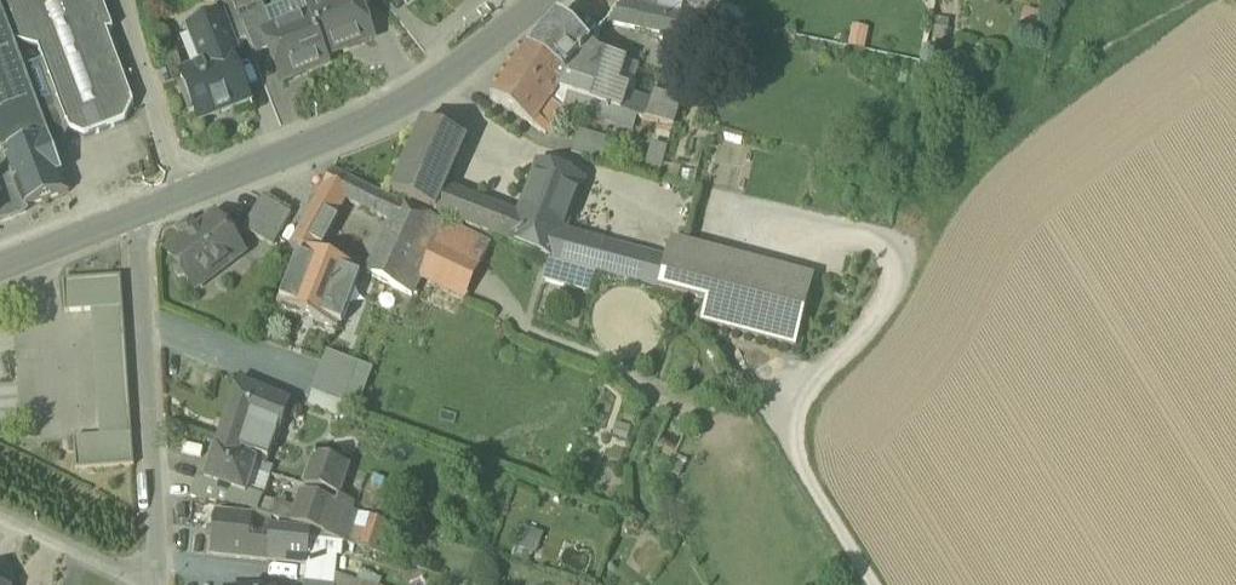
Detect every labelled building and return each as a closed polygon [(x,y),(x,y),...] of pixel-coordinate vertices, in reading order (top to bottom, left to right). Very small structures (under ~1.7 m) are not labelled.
[(12,42),(39,49),(70,131),(85,138),(125,123),(130,105),(103,33),(110,31),(98,0),(49,0),(38,4),(37,0),(0,0),(0,10),(12,42)] [(311,17),(326,56),(327,55),(330,56),(348,49),(350,45),(372,37),(359,6),(357,0),(335,0),(308,11),(311,17)] [(622,3),(656,10),(658,0),(623,0),(622,3)] [(656,10),(680,15),(683,0),(658,0),(656,10)] [(234,47),(248,42),(237,15),(232,1),(217,7),(221,18),(222,17),(234,47)] [(698,47),(703,20),(680,15),(656,10),(622,3),(607,22),(662,35),(661,40),(698,47)] [(263,5),(237,15),(248,42),(253,55),(270,49),(265,35),(273,32),(263,5)] [(1047,14),(1024,9),(1019,34),(1042,39),(1047,14)] [(49,138),(12,42),(0,10),(0,156),(3,155),(49,138)] [(558,16),(529,50),(568,75),(574,67),(586,49),(589,44),(580,36),(586,29),(575,20),(569,26),(558,16)] [(190,30),(204,66),(232,55),(230,49),(234,47),(222,17),(221,18),(190,30)] [(328,62),(326,56),(311,17),(273,32),(265,35),(270,49),(282,80),(304,71),(307,73),(326,66),(328,62)] [(852,25),(847,48),(864,52),(869,29),(852,25)] [(950,31),(933,27),(930,42),(947,46),(950,31)] [(62,146),(70,131),(39,49),(12,42),(49,138),(53,149),(62,146)] [(558,91),(568,75),(529,50),(525,48),(490,100),(545,135),(561,110),(550,103),(558,91)] [(586,49),(574,67),(624,83),(629,63),(586,49)] [(251,103),(232,55),(204,66),(180,76),(198,122),(229,110),(230,111),(251,103)] [(558,91),(570,95),(630,114),(630,115),(636,117),(658,123),(674,127),(681,101),(624,83),(574,67),(568,75),(558,91)] [(570,95),(558,91),(550,103),(561,110),(565,105),(564,105),(570,95)] [(633,129),(636,117),(630,115),(630,114),(570,95),(564,105),(565,105),(604,117),(603,120),(633,129)] [(660,178),(674,127),(658,123),(644,174),(660,178)] [(395,195),(437,212),(446,190),(466,142),(424,124),(395,195)] [(572,154),(600,162),(606,139),(578,131),(572,154)] [(3,155),(23,209),(26,208),(69,191),(53,149),(49,138),(3,155)] [(0,156),(0,221),(25,212),(27,211),(26,208),(23,209),(3,155),(0,156)] [(510,244),(551,260),(560,236),(580,182),(539,167),(519,220),(511,243),(510,244)] [(346,200),(397,225),(406,207),(332,171),(323,189),(346,200)] [(315,203),(338,215),(346,200),(323,189),(315,203)] [(519,220),(446,190),(437,212),(511,243),(519,220)] [(245,232),(273,248),(291,215),(263,200),(245,232)] [(295,260),(300,248),(317,254),(338,215),(315,203),(285,256),(295,260)] [(411,297),(419,280),(445,225),(406,207),(397,225),(372,278),(411,297)] [(186,278),(191,284),(205,274),(209,279),(211,279),(224,270),(225,267),(242,254),(215,218),(199,231),(197,229),(183,239),(185,241),(168,254),(177,266),(174,272),(179,278),(186,278)] [(178,232),(183,239),(197,229),(192,222),(178,232)] [(490,245),(445,225),(419,280),(464,301),(490,245)] [(602,247),(560,236),(551,260),(551,262),(596,273),(602,247)] [(671,241),(666,263),(659,290),(708,303),(721,254),(671,241)] [(596,273),(659,290),(666,263),(602,247),(596,273)] [(276,307),(337,331),(360,274),(359,271),(317,254),(300,248),(295,260),(276,307)] [(815,278),(721,254),(708,303),(703,323),(797,347),(815,278)] [(544,282),(588,293),(596,273),(551,262),(544,282)] [(194,290),(209,279),(205,274),(191,284),(194,290)] [(63,282),(65,313),(91,311),(123,309),(121,278),(63,282)] [(91,311),(99,436),(132,435),(123,309),(91,311)] [(359,406),(373,370),(327,352),(311,393),(344,405),(345,401),(359,406)] [(241,386),(228,420),(253,429),(280,439),(291,405),(241,386)] [(306,407),(338,419),(344,405),(311,393),(306,407)] [(242,456),(253,429),(228,420),(218,447),(242,456)] [(74,439),(76,472),(134,468),(132,435),(99,436),(74,439)] [(257,462),(242,456),(218,447),(216,447),(204,481),(244,496),(257,462)] [(305,486),(339,497),(348,468),(314,458),(305,486)] [(359,472),(348,468),(339,497),(350,501),(359,472)] [(302,495),(296,513),(292,525),(326,535),(335,507),(335,506),(302,495)] [(292,526),(292,525),(296,513),(278,507),(274,519),(292,526)] [(357,514),(335,507),(326,535),(325,537),(348,544),(357,514)] [(267,561),(267,560),(271,529),(269,529),(252,527),(253,516),(215,512),(210,555),(267,561)] [(373,519),(368,534),(363,549),(375,553),(385,522),(373,519)] [(535,560),(543,531),(520,525),(512,554),(535,560)] [(269,527),(269,529),(271,529),(267,560),(306,565),(307,553),(308,553),(310,537),(290,530),(269,527)] [(353,545),(363,549),(368,534),(357,531),(353,545)] [(304,583),(323,584),(333,584),(337,556),(308,553),(307,553),(306,565),(304,583)]
